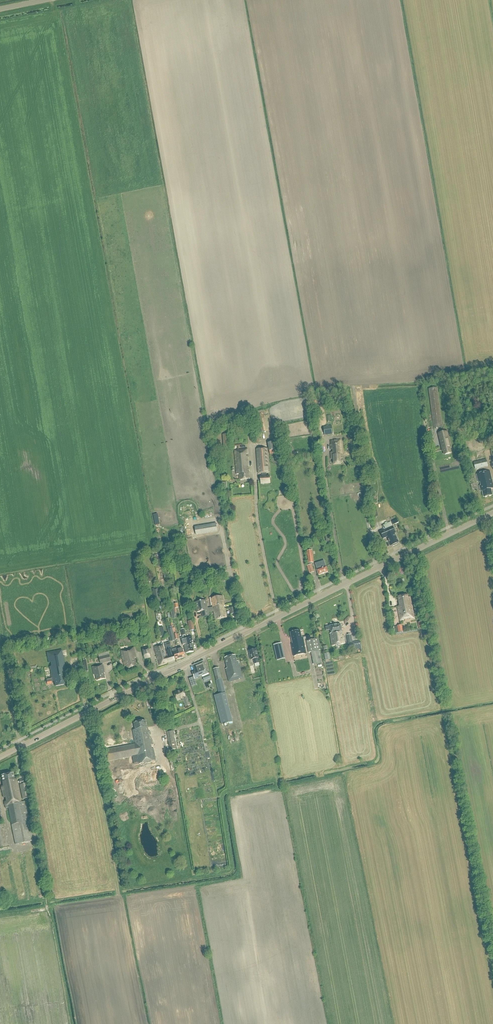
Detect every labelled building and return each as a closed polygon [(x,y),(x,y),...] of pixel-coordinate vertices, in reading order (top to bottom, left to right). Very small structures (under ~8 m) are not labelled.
[(264,432),(262,417),(254,419),(257,434),(264,432)] [(323,427),(324,436),(333,435),(332,426),(323,427)] [(451,454),(448,445),(450,444),(448,436),(439,437),(442,450),(444,449),(445,455),(451,454)] [(341,464),(341,462),(341,459),(343,459),(341,441),(331,442),(331,445),(330,445),(331,450),(333,450),(333,453),(331,453),(331,460),(333,460),(334,465),(341,464)] [(269,452),(270,455),(275,454),(275,451),(278,450),(277,442),(268,444),(269,452)] [(240,480),(250,479),(250,473),(249,473),(249,470),(247,470),(247,467),(248,467),(247,457),(246,455),(247,454),(247,449),(234,451),(236,475),(239,474),(240,480)] [(266,477),(266,473),(269,473),(268,449),(257,450),(258,474),(261,474),(261,477),(261,484),(270,484),(270,476),(266,477)] [(474,463),(475,469),(488,466),(486,460),(474,463)] [(490,472),(476,475),(478,483),(480,482),(481,486),(479,486),(480,492),(482,491),(483,497),(492,495),(491,489),(492,489),(492,486),(490,472)] [(392,547),(397,545),(398,544),(399,543),(395,534),(396,534),(391,522),(382,526),(384,531),(380,533),(383,540),(387,538),(391,547),(392,547)] [(195,527),(196,535),(217,531),(216,524),(195,527)] [(326,565),(322,566),(320,562),(315,564),(317,571),(319,576),(328,572),(326,565)] [(153,589),(155,601),(161,600),(159,588),(153,589)] [(411,619),(414,619),(410,598),(408,598),(407,595),(398,597),(400,607),(398,607),(400,621),(404,621),(403,620),(411,618),(411,619)] [(212,607),(208,608),(208,609),(209,613),(213,612),(214,612),(214,608),(219,607),(217,598),(217,597),(211,598),(212,607)] [(168,600),(172,620),(177,619),(176,613),(175,609),(175,608),(173,599),(168,600)] [(196,613),(197,613),(201,612),(202,618),(203,618),(210,616),(209,613),(208,609),(208,608),(207,601),(206,601),(195,603),(196,613)] [(215,620),(216,620),(227,618),(226,609),(225,610),(224,606),(219,607),(214,608),(214,612),(213,612),(215,620)] [(326,627),(326,631),(331,630),(331,634),(330,634),(331,641),(332,646),(345,644),(344,636),(342,636),(341,633),(342,632),(341,625),(326,627)] [(168,630),(171,642),(175,641),(175,640),(178,639),(177,634),(174,635),(172,629),(168,630)] [(181,638),(183,646),(184,646),(186,654),(190,653),(187,638),(186,638),(184,629),(181,630),(183,638),(181,638)] [(293,656),(295,656),(305,654),(306,654),(303,640),(306,639),(308,653),(311,653),(314,665),(322,664),(319,651),(320,651),(321,650),(318,638),(317,639),(311,640),(310,636),(301,637),(300,631),(290,633),(293,644),(291,645),(293,656)] [(356,650),(362,649),(360,642),(352,643),(353,648),(356,648),(356,650)] [(273,645),(277,661),(285,659),(282,643),(273,645)] [(160,666),(161,665),(169,663),(168,661),(169,661),(168,659),(168,660),(167,656),(166,655),(163,645),(154,648),(157,659),(158,659),(160,666)] [(145,659),(151,658),(148,647),(142,648),(145,659)] [(137,659),(134,648),(129,649),(129,650),(126,651),(126,650),(121,651),(125,667),(127,666),(127,670),(137,668),(135,659),(137,659)] [(177,661),(178,660),(181,659),(177,648),(173,650),(173,652),(174,652),(177,661)] [(167,655),(166,655),(167,656),(168,660),(168,659),(169,661),(168,661),(169,663),(175,661),(172,650),(172,649),(166,651),(167,655)] [(255,665),(259,663),(258,659),(259,658),(256,649),(250,651),(250,652),(251,656),(250,656),(251,661),(253,660),(255,665)] [(66,672),(62,650),(47,653),(49,663),(51,663),(52,666),(50,667),(52,682),(55,681),(56,686),(66,684),(64,673),(66,672)] [(100,664),(108,663),(111,662),(109,655),(99,658),(100,664)] [(235,656),(225,658),(228,669),(225,669),(229,682),(232,681),(241,679),(243,678),(239,661),(237,662),(235,656)] [(195,679),(209,674),(204,661),(193,666),(195,672),(192,673),(195,679)] [(94,676),(95,675),(97,681),(105,679),(104,673),(105,673),(104,667),(103,665),(93,667),(92,667),(94,676)] [(219,668),(213,669),(216,681),(222,680),(219,668)] [(174,693),(174,694),(178,702),(182,700),(186,707),(191,705),(187,698),(186,698),(183,690),(182,689),(174,693)] [(214,696),(218,710),(229,707),(225,693),(219,695),(214,696)] [(9,711),(0,712),(0,721),(11,719),(9,711)] [(147,728),(146,722),(134,724),(135,731),(133,731),(136,745),(106,751),(108,762),(133,757),(134,763),(139,762),(139,764),(156,761),(153,749),(152,749),(151,745),(153,745),(150,732),(149,732),(148,727),(147,728)] [(167,732),(170,751),(178,749),(174,731),(167,732)] [(15,845),(33,841),(24,802),(21,803),(17,784),(19,783),(20,785),(19,785),(22,800),(29,798),(26,783),(24,784),(23,780),(19,780),(19,781),(17,782),(16,779),(14,779),(13,773),(1,776),(3,787),(1,787),(3,798),(5,798),(6,802),(4,802),(5,809),(8,809),(15,845)]
